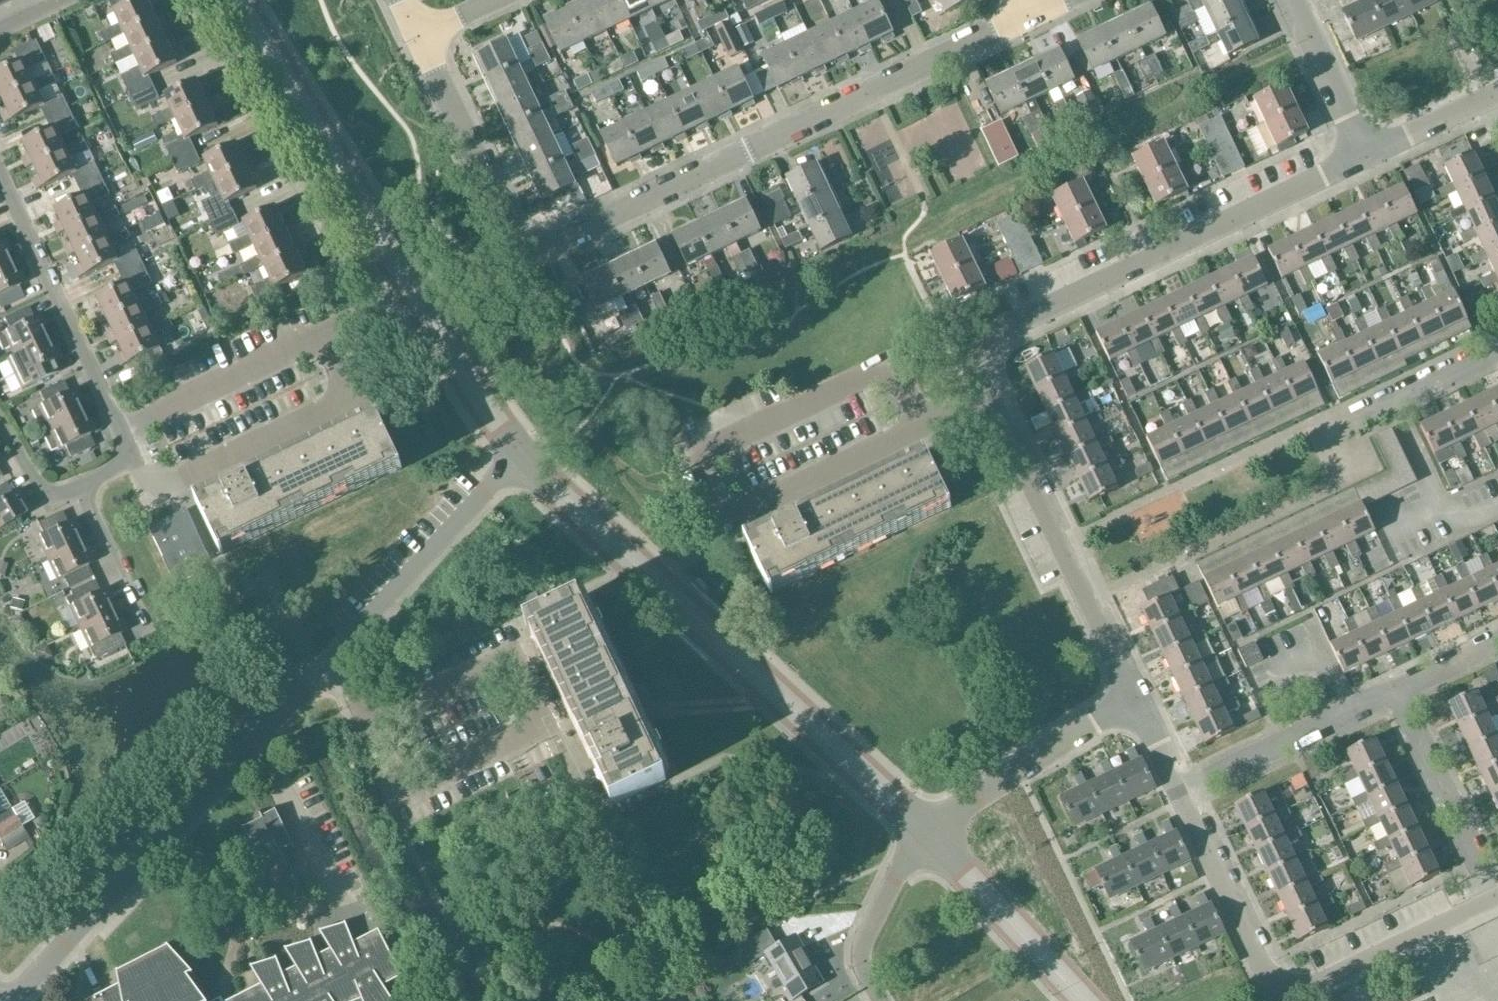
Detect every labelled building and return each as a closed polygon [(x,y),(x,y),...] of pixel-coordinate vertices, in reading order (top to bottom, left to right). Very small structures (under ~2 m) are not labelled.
[(109,0),(114,11),(120,25),(94,37),(99,46),(106,43),(125,34),(158,19),(157,18),(152,6),(157,4),(155,0),(138,0),(137,0),(110,0),(109,0)] [(585,43),(608,32),(593,0),(591,0),(579,6),(577,1),(567,6),(569,10),(585,43)] [(608,32),(630,21),(620,0),(593,0),(608,32)] [(630,21),(652,10),(648,0),(620,0),(630,21)] [(652,10),(674,0),(648,0),(652,10)] [(760,5),(758,0),(747,0),(743,2),(748,11),(760,5)] [(906,4),(913,18),(923,13),(917,0),(914,0),(906,4)] [(945,14),(974,0),(938,0),(945,14)] [(1205,9),(1223,0),(1201,0),(1189,6),(1193,14),(1205,9)] [(1216,32),(1247,18),(1238,0),(1223,0),(1205,9),(1193,14),(1197,22),(1209,17),(1216,32)] [(1343,11),(1357,41),(1384,28),(1371,0),(1366,0),(1343,11)] [(1411,15),(1403,0),(1371,0),(1384,28),(1411,15)] [(1411,15),(1437,2),(1436,0),(1403,0),(1411,15)] [(854,12),(870,46),(883,39),(885,43),(895,38),(877,1),(854,12)] [(769,10),(774,20),(786,14),(782,4),(769,10)] [(1179,21),(1193,14),(1189,6),(1175,13),(1179,21)] [(1151,7),(1127,19),(1141,49),(1166,38),(1151,7)] [(555,12),(543,17),(547,25),(557,46),(561,54),(585,43),(569,10),(557,16),(555,12)] [(755,17),(760,27),(774,20),(769,10),(755,17)] [(711,17),(715,27),(730,20),(725,11),(711,17)] [(873,50),(870,46),(854,12),(831,23),(848,56),(861,50),(863,55),(873,50)] [(1183,29),(1197,22),(1193,14),(1179,21),(1183,29)] [(117,65),(135,56),(168,41),(167,40),(162,28),(167,26),(165,21),(166,20),(164,15),(157,18),(158,19),(125,34),(131,47),(112,55),(117,65)] [(703,33),(715,27),(711,17),(698,24),(703,33)] [(1258,42),(1247,18),(1216,32),(1205,38),(1209,47),(1221,41),(1228,57),(1258,42)] [(1103,30),(1117,61),(1141,49),(1127,19),(1103,30)] [(730,58),(744,51),(731,22),(717,28),(730,58)] [(851,61),(848,56),(831,23),(808,35),(823,68),(824,67),(838,61),(840,65),(851,61)] [(547,25),(540,28),(551,49),(557,46),(547,25)] [(1117,61),(1103,30),(1079,42),(1093,72),(1117,61)] [(665,39),(670,49),(685,42),(680,32),(665,39)] [(536,33),(525,38),(531,51),(542,46),(536,33)] [(802,78),(815,72),(817,76),(826,72),(824,67),(823,68),(808,35),(786,45),(802,78)] [(122,77),(132,98),(155,88),(150,76),(178,63),(172,50),(177,47),(175,43),(176,42),(174,37),(167,40),(168,41),(135,56),(141,68),(122,77)] [(698,44),(703,54),(716,47),(711,38),(698,44)] [(1190,45),(1195,54),(1209,47),(1205,38),(1190,45)] [(670,49),(665,39),(652,45),(657,55),(670,49)] [(35,83),(29,70),(47,61),(37,41),(15,52),(20,63),(0,72),(0,100),(3,99),(2,98),(35,83)] [(508,41),(477,56),(488,80),(519,65),(508,41)] [(698,44),(684,51),(689,61),(703,54),(698,44)] [(526,54),(529,60),(547,52),(543,45),(542,46),(531,51),(526,54)] [(779,89),(791,83),(794,87),(804,82),(802,78),(786,45),(763,56),(779,89)] [(1050,93),(1074,81),(1060,51),(1035,63),(1050,93)] [(529,60),(534,69),(551,61),(547,52),(529,60)] [(622,60),(626,70),(639,64),(634,54),(622,60)] [(1155,56),(1147,60),(1154,77),(1163,73),(1155,56)] [(612,77),(626,70),(622,60),(607,68),(612,77)] [(651,66),(656,76),(670,70),(665,60),(651,66)] [(1138,64),(1146,81),(1154,77),(1147,60),(1138,64)] [(1035,63),(1011,74),(1026,104),(1031,115),(1040,111),(1035,100),(1050,93),(1035,63)] [(488,80),(489,80),(500,104),(530,89),(519,65),(488,80)] [(643,83),(656,76),(651,66),(638,72),(643,83)] [(745,110),(755,105),(737,68),(714,79),(729,113),(730,112),(743,106),(745,110)] [(1123,72),(1114,75),(1122,92),(1131,88),(1123,72)] [(39,92),(58,83),(53,74),(35,83),(2,98),(3,99),(8,111),(3,113),(6,118),(4,119),(6,124),(13,121),(41,108),(47,121),(70,109),(64,95),(45,104),(39,92)] [(1002,116),(1025,105),(1026,104),(1011,74),(987,86),(1002,116)] [(589,76),(574,83),(579,93),(594,86),(589,76)] [(207,83),(205,78),(198,81),(198,80),(165,96),(171,109),(153,118),(158,127),(176,118),(176,119),(209,103),(208,103),(203,90),(207,88),(205,84),(207,83)] [(691,91),(707,124),(707,123),(720,117),(722,122),(732,117),(730,112),(729,113),(714,79),(691,91)] [(620,82),(606,89),(610,99),(625,91),(620,82)] [(1255,101),(1266,124),(1297,109),(1286,86),(1255,101)] [(155,88),(132,98),(138,110),(161,99),(155,88)] [(500,104),(511,128),(542,113),(530,89),(500,104)] [(598,105),(610,99),(606,89),(593,95),(598,105)] [(684,134),(687,139),(685,134),(697,128),(700,133),(710,128),(707,123),(707,124),(691,91),(668,102),(684,134)] [(1077,97),(1088,119),(1101,113),(1089,91),(1077,97)] [(552,108),(569,100),(566,94),(549,102),(552,108)] [(176,119),(182,131),(163,139),(173,160),(196,150),(191,139),(219,125),(213,112),(218,110),(216,105),(217,104),(215,99),(208,103),(209,103),(176,119)] [(1064,99),(1055,103),(1063,121),(1072,116),(1064,99)] [(552,108),(557,118),(574,110),(569,100),(552,108)] [(684,134),(668,102),(645,113),(661,146),(662,145),(674,139),(677,144),(687,139),(684,134)] [(34,165),(67,149),(61,137),(79,128),(70,109),(47,121),(51,129),(23,143),(30,156),(25,158),(27,163),(25,164),(27,168),(34,165)] [(1266,124),(1277,147),(1308,133),(1297,109),(1266,124)] [(1040,111),(1031,115),(1039,132),(1048,128),(1040,111)] [(511,128),(517,141),(522,151),(553,137),(542,113),(511,128)] [(639,157),(639,156),(651,151),(653,155),(664,150),(662,145),(661,146),(645,113),(623,124),(639,157)] [(1022,119),(1031,136),(1039,132),(1031,115),(1022,119)] [(1233,142),(1221,117),(1210,122),(1223,147),(1233,142)] [(999,167),(1018,158),(1001,121),(982,130),(999,167)] [(1212,153),(1223,147),(1210,122),(1200,127),(1212,153)] [(641,161),(639,156),(639,157),(623,124),(601,134),(616,167),(629,161),(631,165),(641,161)] [(522,151),(527,160),(534,175),(564,160),(553,137),(522,151)] [(90,150),(85,140),(67,149),(34,165),(40,177),(35,180),(37,185),(35,185),(38,190),(45,187),(45,188),(73,174),(78,185),(101,174),(96,162),(77,171),(71,159),(90,150)] [(215,181),(216,182),(248,166),(242,153),(247,151),(245,147),(247,146),(244,141),(238,144),(237,143),(205,159),(211,172),(193,181),(197,190),(215,181)] [(575,155),(592,147),(589,141),(572,149),(575,155)] [(1223,147),(1235,173),(1246,168),(1233,142),(1223,147)] [(1134,159),(1145,182),(1176,167),(1164,144),(1134,159)] [(575,155),(580,166),(597,159),(592,147),(575,155)] [(1212,153),(1224,178),(1235,173),(1223,147),(1212,153)] [(202,161),(196,150),(173,160),(179,172),(202,161)] [(1485,176),(1474,153),(1445,167),(1453,183),(1456,190),(1485,176)] [(534,175),(534,176),(545,199),(576,185),(564,160),(534,175)] [(203,202),(213,224),(236,213),(230,202),(259,188),(252,175),(257,173),(255,168),(257,167),(255,162),(248,166),(216,182),(221,194),(203,202)] [(1411,184),(1426,177),(1421,164),(1405,171),(1411,184)] [(828,189),(817,165),(785,180),(797,204),(828,189)] [(1187,190),(1176,167),(1145,182),(1156,205),(1187,190)] [(99,216),(93,204),(111,195),(101,174),(78,185),(83,196),(55,209),(61,223),(56,225),(59,230),(57,230),(59,235),(66,232),(99,216)] [(1495,198),(1485,176),(1456,190),(1453,183),(1439,190),(1443,199),(1457,192),(1463,206),(1466,212),(1495,198)] [(1053,197),(1064,221),(1095,206),(1084,183),(1053,197)] [(1404,186),(1381,197),(1394,225),(1388,228),(1395,241),(1403,237),(1397,224),(1417,214),(1404,186)] [(840,213),(828,189),(797,204),(808,228),(840,213)] [(585,190),(573,196),(578,207),(591,201),(585,190)] [(1382,248),(1375,234),(1388,228),(1394,225),(1381,197),(1359,208),(1372,236),(1367,238),(1374,252),(1382,248)] [(1474,229),(1476,235),(1497,224),(1497,205),(1495,198),(1466,212),(1463,206),(1450,212),(1454,221),(1467,215),(1474,229)] [(783,200),(767,208),(771,216),(787,209),(783,200)] [(746,202),(721,214),(736,244),(760,232),(746,202)] [(174,203),(163,208),(169,221),(180,216),(174,203)] [(236,253),(255,245),(288,229),(287,229),(281,217),(286,214),(284,210),(286,209),(284,204),(277,207),(277,206),(244,222),(250,235),(232,244),(218,250),(222,260),(236,253)] [(1064,221),(1076,244),(1106,229),(1095,206),(1064,221)] [(122,216),(117,207),(99,216),(66,232),(72,244),(67,247),(69,251),(67,252),(70,257),(76,254),(76,253),(109,237),(103,225),(122,216)] [(1359,208),(1336,218),(1349,246),(1344,249),(1351,263),(1360,259),(1353,244),(1367,238),(1372,236),(1359,208)] [(791,218),(787,209),(771,216),(775,225),(791,218)] [(241,225),(236,213),(213,224),(218,235),(241,225)] [(851,237),(840,213),(808,228),(820,252),(851,237)] [(1021,244),(1032,238),(1020,213),(1009,218),(1021,244)] [(721,214),(698,225),(712,255),(736,244),(721,214)] [(1010,249),(1021,244),(1009,218),(998,224),(1010,249)] [(1344,249),(1349,246),(1336,218),(1313,229),(1327,257),(1321,260),(1328,274),(1336,270),(1329,256),(1344,249)] [(1484,251),(1487,257),(1497,252),(1497,224),(1476,235),(1474,229),(1460,235),(1464,244),(1477,237),(1484,251)] [(698,225),(673,237),(688,267),(712,255),(698,225)] [(246,273),(247,275),(265,266),(298,251),(297,250),(292,238),(297,236),(295,231),(296,230),(294,226),(287,229),(288,229),(255,245),(261,257),(242,266),(227,273),(230,280),(246,273)] [(76,253),(76,254),(82,266),(77,268),(79,273),(78,274),(80,279),(87,275),(87,276),(115,263),(120,273),(143,262),(138,250),(119,259),(114,247),(132,238),(127,229),(109,237),(76,253)] [(1313,229),(1291,240),(1304,268),(1299,271),(1306,285),(1314,280),(1308,267),(1321,260),(1327,257),(1313,229)] [(782,240),(787,250),(804,241),(799,232),(782,240)] [(1021,244),(1033,269),(1044,264),(1032,238),(1021,244)] [(1268,251),(1282,279),(1299,271),(1304,268),(1291,240),(1268,251)] [(932,255),(943,279),(973,264),(962,241),(932,255)] [(11,265),(1,244),(0,244),(0,270),(11,265)] [(1010,249),(1022,274),(1033,269),(1021,244),(1010,249)] [(670,275),(656,245),(632,257),(646,287),(670,275)] [(271,279),(252,287),(262,308),(285,297),(280,287),(308,273),(302,260),(307,258),(305,253),(307,252),(304,247),(297,250),(298,251),(265,266),(271,279)] [(741,255),(749,272),(758,268),(750,251),(741,255)] [(1487,257),(1484,251),(1470,258),(1474,266),(1488,260),(1494,274),(1497,280),(1497,279),(1497,252),(1487,257)] [(732,259),(741,276),(749,272),(741,255),(732,259)] [(1446,271),(1438,256),(1429,260),(1436,276),(1446,271)] [(646,287),(632,257),(607,268),(622,298),(646,287)] [(1254,258),(1231,268),(1245,297),(1239,300),(1245,313),(1253,310),(1247,296),(1267,286),(1254,258)] [(125,284),(97,298),(104,311),(99,313),(101,318),(99,319),(101,324),(108,321),(108,320),(141,304),(135,292),(153,283),(143,262),(120,273),(125,284)] [(943,279),(954,302),(984,287),(973,264),(943,279)] [(0,310),(25,299),(19,287),(21,286),(11,265),(0,270),(0,309),(0,310)] [(709,270),(717,287),(726,283),(717,266),(709,270)] [(583,280),(598,310),(622,298),(607,268),(583,280)] [(1239,300),(1245,297),(1231,268),(1209,279),(1222,307),(1216,311),(1222,324),(1231,320),(1225,306),(1239,300)] [(1384,268),(1371,274),(1374,280),(1387,274),(1384,268)] [(1417,274),(1409,278),(1414,290),(1422,286),(1417,274)] [(1494,274),(1480,280),(1484,288),(1497,282),(1497,279),(1497,280),(1494,274)] [(1216,311),(1222,307),(1209,279),(1186,290),(1200,318),(1195,321),(1201,334),(1210,330),(1203,317),(1216,311)] [(1428,304),(1415,310),(1409,313),(1423,342),(1445,332),(1431,302),(1437,299),(1430,286),(1421,290),(1428,304)] [(1195,321),(1200,318),(1186,290),(1164,301),(1177,329),(1172,332),(1178,345),(1187,341),(1181,328),(1195,321)] [(1437,299),(1431,302),(1445,332),(1468,321),(1454,291),(1437,299)] [(1309,310),(1301,294),(1292,299),(1299,315),(1304,313),(1309,310)] [(108,320),(108,321),(114,333),(109,335),(111,340),(109,341),(112,345),(118,342),(152,326),(151,326),(145,314),(164,305),(159,295),(141,304),(108,320)] [(654,302),(661,316),(670,311),(663,297),(654,302)] [(1391,322),(1386,324),(1400,353),(1423,342),(1409,313),(1415,310),(1408,297),(1399,301),(1406,315),(1391,322)] [(1165,352),(1158,339),(1172,332),(1177,329),(1164,301),(1141,312),(1155,340),(1150,343),(1156,356),(1165,352)] [(1309,310),(1304,313),(1310,325),(1327,316),(1322,304),(1309,310)] [(29,308),(5,319),(10,331),(4,334),(4,335),(0,337),(0,345),(3,351),(10,348),(14,355),(46,339),(36,318),(34,319),(29,308)] [(1391,322),(1385,308),(1377,312),(1383,325),(1369,332),(1364,335),(1377,364),(1400,353),(1386,324),(1391,322)] [(636,328),(645,323),(639,309),(629,313),(636,328)] [(1135,349),(1150,343),(1155,340),(1141,312),(1119,322),(1132,351),(1128,353),(1134,367),(1142,363),(1135,349)] [(628,331),(636,328),(629,313),(621,317),(628,331)] [(152,326),(118,342),(124,354),(119,357),(121,361),(120,362),(122,367),(129,364),(129,365),(139,360),(144,371),(167,360),(162,349),(156,335),(174,326),(170,317),(151,326),(152,326)] [(1347,343),(1341,345),(1355,375),(1377,364),(1364,335),(1369,332),(1363,319),(1354,323),(1361,336),(1347,343)] [(1128,353),(1132,351),(1119,322),(1096,333),(1110,362),(1128,353)] [(1288,327),(1278,331),(1286,347),(1296,342),(1288,327)] [(1337,347),(1318,356),(1332,385),(1355,375),(1341,345),(1347,343),(1340,330),(1331,334),(1337,347)] [(14,355),(7,358),(22,391),(60,373),(55,362),(57,361),(46,339),(14,355)] [(1063,374),(1054,354),(1025,368),(1035,390),(1064,376),(1067,382),(1081,376),(1077,367),(1063,374)] [(1265,381),(1259,383),(1273,414),(1296,403),(1281,373),(1287,370),(1281,357),(1272,361),(1278,374),(1265,381)] [(1304,362),(1287,370),(1281,373),(1296,403),(1318,392),(1304,362)] [(1242,391),(1236,394),(1251,425),(1273,414),(1259,383),(1265,381),(1259,368),(1250,372),(1256,385),(1242,391)] [(1067,382),(1064,376),(1035,390),(1046,413),(1075,399),(1077,404),(1092,398),(1088,389),(1074,396),(1067,382)] [(1227,383),(1234,396),(1220,402),(1214,405),(1228,435),(1251,425),(1236,394),(1242,391),(1236,378),(1227,383)] [(1129,379),(1119,383),(1127,399),(1136,395),(1129,379)] [(40,409),(32,412),(39,425),(46,422),(49,429),(82,414),(72,392),(70,393),(64,382),(40,393),(45,405),(39,408),(40,409)] [(1197,413),(1191,416),(1206,446),(1228,435),(1214,405),(1220,402),(1214,389),(1205,393),(1211,406),(1197,413)] [(1488,394),(1497,416),(1497,389),(1488,394)] [(1479,434),(1474,437),(1480,450),(1489,445),(1483,433),(1496,426),(1497,425),(1497,416),(1488,394),(1465,405),(1479,434)] [(1077,404),(1075,399),(1046,413),(1057,435),(1086,421),(1089,427),(1103,421),(1098,412),(1084,418),(1077,404)] [(1175,424),(1169,427),(1183,457),(1206,446),(1191,416),(1197,413),(1191,400),(1182,405),(1188,418),(1175,424)] [(1443,416),(1457,445),(1452,448),(1458,461),(1466,457),(1461,443),(1474,437),(1479,434),(1465,405),(1443,416)] [(1166,428),(1146,438),(1160,467),(1183,457),(1169,427),(1175,424),(1168,411),(1160,415),(1166,428)] [(45,440),(51,453),(59,449),(59,451),(66,448),(70,458),(95,447),(90,436),(92,435),(82,414),(49,429),(53,436),(45,440)] [(196,502),(222,555),(402,470),(376,416),(196,502)] [(1420,426),(1434,456),(1452,448),(1457,445),(1443,416),(1420,426)] [(1086,421),(1057,435),(1068,458),(1097,444),(1100,449),(1114,442),(1109,434),(1095,440),(1089,427),(1086,421)] [(1110,472),(1124,465),(1120,457),(1106,463),(1100,449),(1097,444),(1068,458),(1079,480),(1108,466),(1110,472)] [(925,455),(745,541),(771,595),(951,509),(925,455)] [(1151,462),(1135,469),(1140,480),(1156,473),(1151,462)] [(1110,472),(1108,466),(1079,480),(1089,503),(1118,489),(1110,472)] [(1460,484),(1453,469),(1443,474),(1450,489),(1460,484)] [(27,515),(15,494),(13,495),(6,484),(0,488),(0,531),(27,515)] [(1339,514),(1353,543),(1347,546),(1354,561),(1362,557),(1355,542),(1375,533),(1361,503),(1339,514)] [(176,586),(198,576),(194,568),(210,560),(186,510),(148,529),(176,586)] [(68,524),(63,513),(38,524),(44,536),(37,539),(47,560),(80,544),(70,523),(68,524)] [(1324,558),(1331,572),(1339,568),(1332,553),(1347,546),(1353,543),(1339,514),(1316,525),(1330,554),(1324,558)] [(1294,536),(1308,565),(1302,568),(1305,576),(1309,582),(1317,578),(1311,564),(1324,558),(1330,554),(1316,525),(1294,536)] [(1308,565),(1294,536),(1271,546),(1285,576),(1279,579),(1286,593),(1295,589),(1291,582),(1305,576),(1302,568),(1308,565)] [(64,578),(69,589),(93,578),(88,567),(90,566),(80,544),(47,560),(57,581),(64,578)] [(1249,557),(1263,587),(1258,589),(1264,604),(1272,600),(1265,586),(1279,579),(1285,576),(1271,546),(1249,557)] [(1470,579),(1465,581),(1480,611),(1497,602),(1497,592),(1488,570),(1493,567),(1487,554),(1478,558),(1485,572),(1470,579)] [(1226,568),(1240,598),(1235,600),(1242,615),(1251,611),(1243,596),(1258,589),(1263,587),(1249,557),(1226,568)] [(1456,569),(1463,583),(1448,589),(1443,592),(1457,622),(1480,611),(1465,581),(1470,579),(1464,565),(1456,569)] [(1493,567),(1488,570),(1497,592),(1497,565),(1493,567)] [(1235,600),(1240,598),(1226,568),(1204,579),(1218,609),(1235,600)] [(1448,589),(1442,576),(1433,580),(1440,593),(1425,600),(1421,603),(1435,633),(1457,622),(1443,592),(1448,589)] [(1180,617),(1170,597),(1181,592),(1174,577),(1143,591),(1150,605),(1141,610),(1151,632),(1181,618),(1184,625),(1198,618),(1194,610),(1180,617)] [(1199,581),(1184,588),(1194,609),(1209,602),(1199,581)] [(101,593),(95,582),(71,593),(76,604),(70,607),(80,628),(113,613),(102,592),(101,593)] [(1413,644),(1435,633),(1421,603),(1425,600),(1419,587),(1411,591),(1417,605),(1404,611),(1398,614),(1413,644)] [(536,593),(522,600),(527,611),(542,604),(536,593)] [(1390,654),(1413,644),(1398,614),(1404,611),(1397,598),(1389,602),(1395,615),(1381,622),(1376,624),(1390,654)] [(666,781),(580,601),(526,627),(612,807),(666,781)] [(1368,665),(1390,654),(1376,624),(1381,622),(1375,609),(1366,613),(1372,626),(1359,632),(1353,634),(1368,665)] [(123,634),(113,613),(80,628),(95,661),(126,647),(121,635),(123,634)] [(1184,625),(1181,618),(1151,632),(1162,655),(1191,641),(1194,647),(1208,641),(1204,632),(1190,639),(1184,625)] [(1330,645),(1345,676),(1368,665),(1353,634),(1359,632),(1352,619),(1343,623),(1349,636),(1330,645)] [(1243,637),(1236,622),(1226,626),(1234,642),(1243,637)] [(1194,647),(1191,641),(1162,655),(1173,678),(1202,664),(1205,670),(1219,663),(1215,655),(1201,662),(1194,647)] [(1263,661),(1255,643),(1238,651),(1246,669),(1263,661)] [(1173,678),(1184,700),(1213,686),(1216,693),(1229,686),(1225,677),(1212,684),(1205,670),(1202,664),(1173,678)] [(1455,684),(1444,690),(1451,703),(1462,698),(1455,684)] [(1216,693),(1213,686),(1184,700),(1195,723),(1224,709),(1227,715),(1240,709),(1236,699),(1222,706),(1216,693)] [(1477,691),(1462,698),(1451,703),(1448,705),(1458,728),(1488,714),(1491,719),(1497,716),(1497,697),(1484,704),(1477,691)] [(1195,723),(1205,745),(1235,731),(1227,715),(1224,709),(1195,723)] [(1243,716),(1247,724),(1261,718),(1258,710),(1243,716)] [(1469,750),(1497,737),(1497,732),(1497,733),(1491,719),(1488,714),(1458,728),(1469,750)] [(1469,750),(1480,773),(1497,764),(1497,737),(1469,750)] [(1386,762),(1375,739),(1346,753),(1355,771),(1357,776),(1386,762)] [(1115,772),(1129,801),(1155,788),(1141,759),(1115,772)] [(1357,776),(1355,771),(1341,778),(1345,786),(1359,779),(1366,793),(1365,793),(1368,798),(1397,784),(1386,762),(1357,776)] [(1308,771),(1312,779),(1326,772),(1321,764),(1308,771)] [(1480,773),(1490,795),(1497,791),(1497,764),(1480,773)] [(1102,814),(1129,801),(1115,772),(1088,784),(1102,814)] [(1303,773),(1288,780),(1294,790),(1308,783),(1303,773)] [(1075,826),(1102,814),(1088,784),(1061,797),(1075,826)] [(1377,816),(1379,821),(1408,806),(1397,784),(1368,798),(1365,793),(1352,799),(1357,808),(1370,802),(1377,816)] [(1264,792),(1234,806),(1245,829),(1275,815),(1278,822),(1292,816),(1287,807),(1274,813),(1264,792)] [(0,840),(33,820),(23,804),(12,810),(10,807),(0,813),(0,840)] [(1387,838),(1390,843),(1419,829),(1408,806),(1379,821),(1377,816),(1363,823),(1367,830),(1380,824),(1387,838)] [(287,873),(292,870),(283,850),(293,845),(275,810),(261,817),(261,819),(243,828),(260,855),(273,848),(287,873)] [(1278,822),(1275,815),(1245,829),(1256,851),(1286,837),(1289,844),(1302,838),(1298,829),(1285,835),(1278,822)] [(1398,860),(1401,866),(1430,852),(1419,829),(1390,843),(1387,838),(1374,844),(1378,852),(1391,846),(1398,860)] [(1149,844),(1163,873),(1190,860),(1176,831),(1149,844)] [(1256,851),(1267,874),(1296,860),(1300,867),(1313,860),(1309,851),(1295,858),(1289,844),(1286,837),(1256,851)] [(1137,886),(1163,873),(1149,844),(1123,857),(1137,886)] [(1412,888),(1441,874),(1430,852),(1401,866),(1398,860),(1385,867),(1389,875),(1402,869),(1412,888)] [(1110,899),(1137,886),(1123,857),(1096,870),(1103,884),(1110,899)] [(1300,867),(1296,860),(1267,874),(1278,897),(1307,882),(1311,888),(1324,882),(1320,874),(1306,880),(1300,867)] [(1096,870),(1086,875),(1093,889),(1103,884),(1096,870)] [(1278,897),(1289,919),(1319,905),(1321,911),(1335,904),(1330,895),(1317,901),(1311,888),(1307,882),(1278,897)] [(1350,908),(1354,916),(1367,910),(1363,901),(1350,908)] [(1184,917),(1198,946),(1225,933),(1211,904),(1184,917)] [(1321,911),(1319,905),(1289,919),(1299,942),(1329,927),(1321,911)] [(1171,959),(1198,946),(1184,917),(1157,929),(1171,959)] [(360,1000),(361,1000),(390,1000),(381,987),(401,977),(378,930),(351,942),(345,922),(318,931),(330,950),(316,956),(310,941),(285,949),(294,968),(281,974),(275,957),(249,966),(261,986),(230,1000),(357,1000),(360,1000)] [(823,983),(796,936),(776,947),(766,929),(740,945),(751,963),(766,954),(792,1000),(823,983)] [(1145,971),(1171,959),(1157,929),(1131,942),(1145,971)] [(189,977),(190,977),(192,979),(194,978),(165,944),(164,945),(167,950),(119,972),(117,968),(115,969),(119,986),(87,1000),(204,1000),(189,977)]
